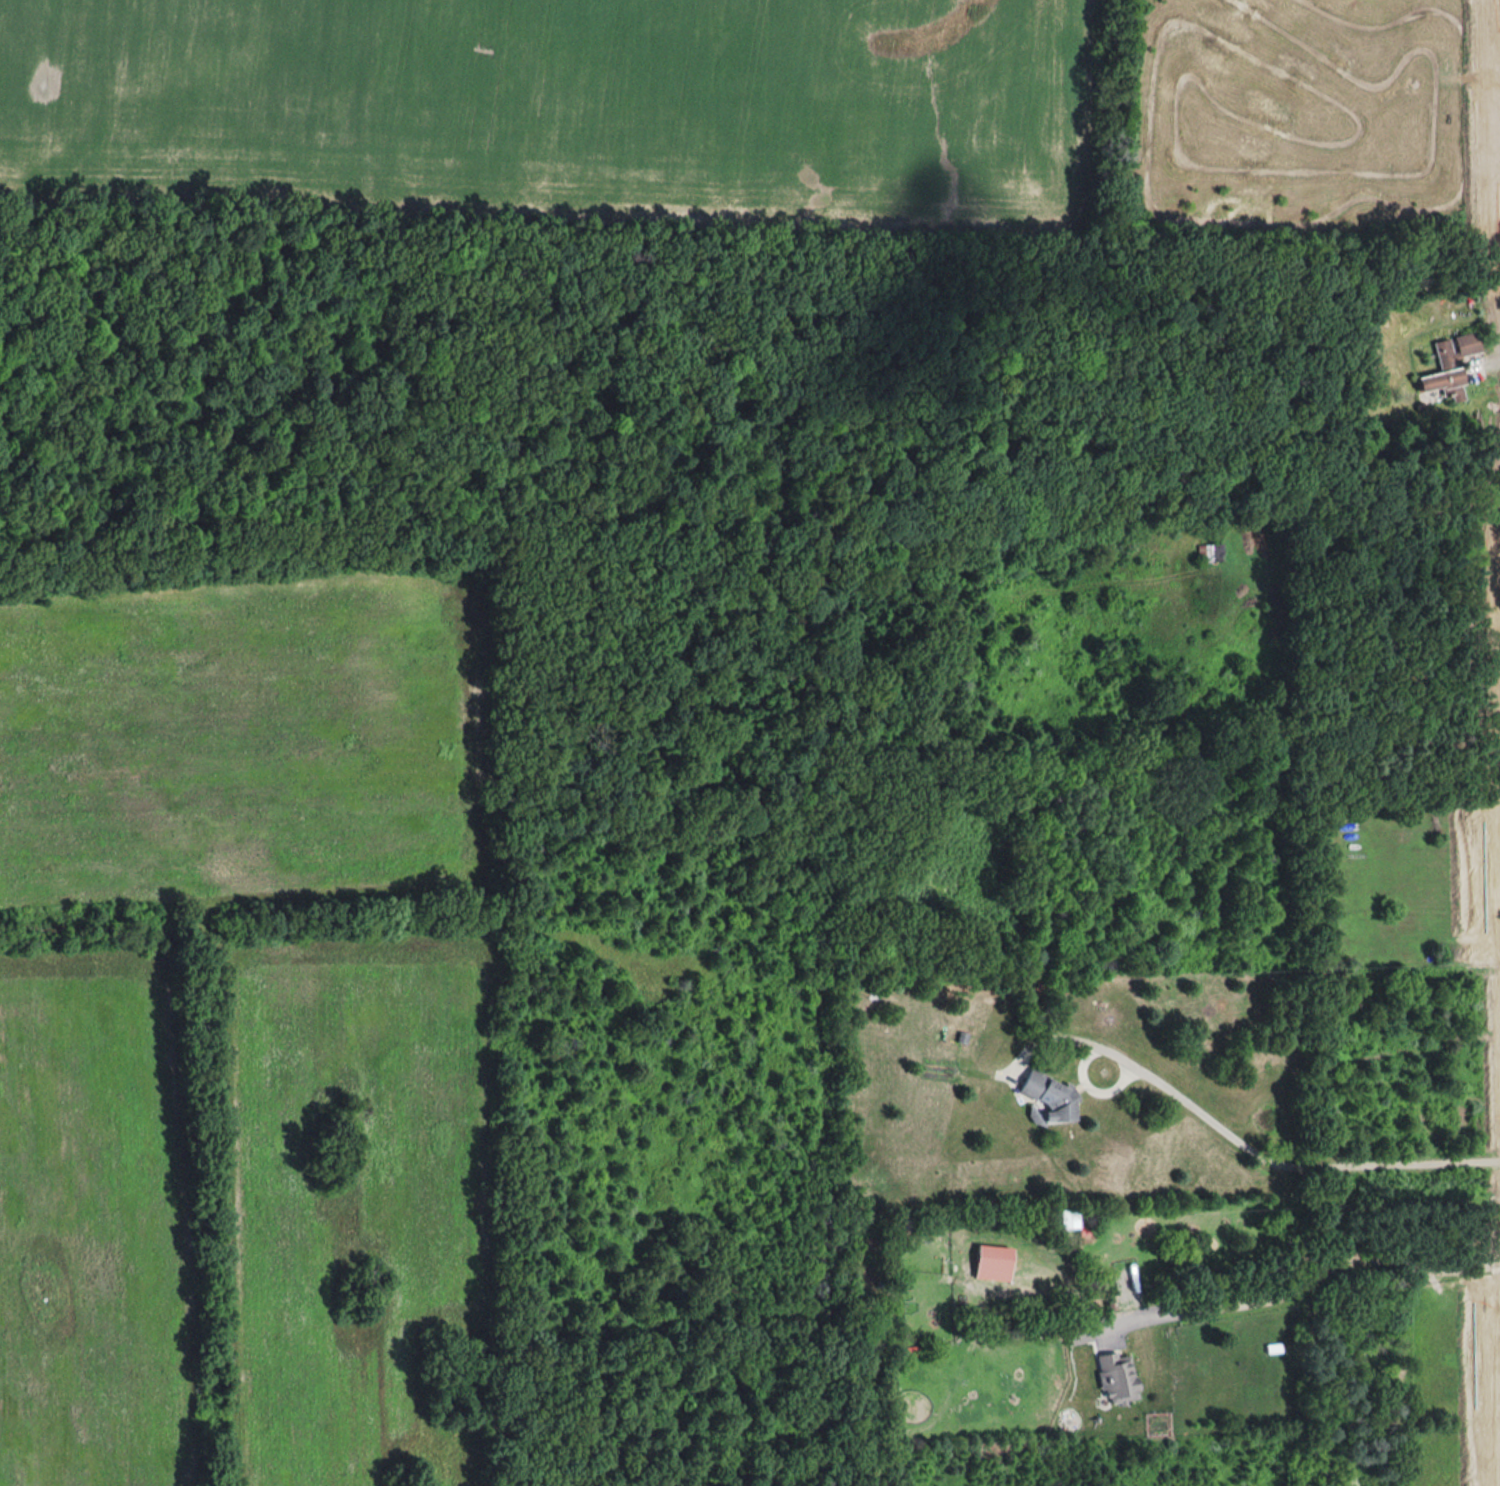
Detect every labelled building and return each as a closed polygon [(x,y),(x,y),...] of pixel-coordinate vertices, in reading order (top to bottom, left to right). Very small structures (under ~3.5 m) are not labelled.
[(1478,352),(1473,330),(1432,339),(1438,370),(1414,375),(1418,392),(1461,383),(1455,356),(1478,352)] [(1197,560),(1220,561),(1221,544),(1198,543),(1197,560)] [(1068,1088),(1028,1068),(1018,1088),(1018,1093),(1040,1103),(1040,1110),(1037,1110),(1029,1106),(1030,1124),(1070,1122),(1068,1088)] [(1009,1248),(974,1245),(972,1279),(1007,1281),(1009,1248)] [(1096,1354),(1105,1405),(1137,1399),(1128,1349),(1096,1354)]
